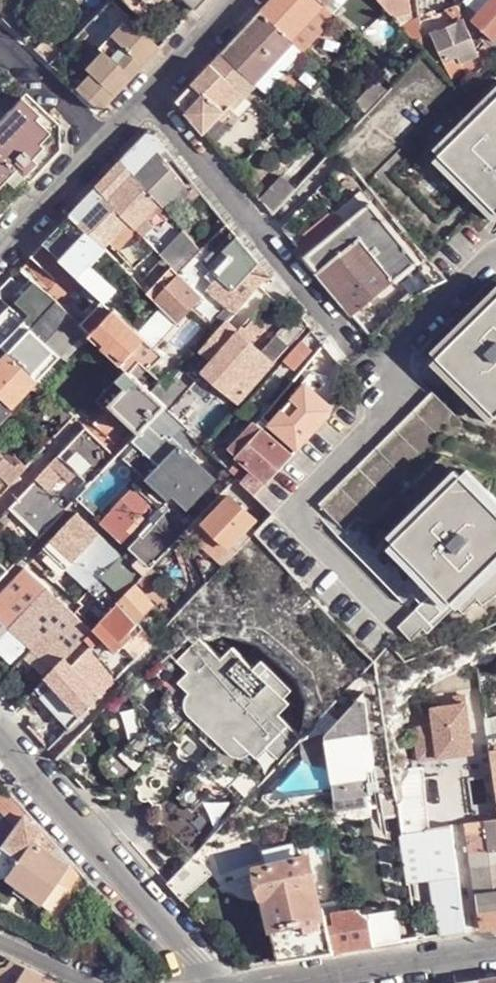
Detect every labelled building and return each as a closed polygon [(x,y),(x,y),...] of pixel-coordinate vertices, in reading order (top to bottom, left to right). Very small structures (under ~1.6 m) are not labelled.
[(25,41),(45,21),(23,0),(22,0),(3,20),(25,41)] [(140,16),(154,0),(123,0),(140,16)] [(168,0),(154,0),(140,16),(147,23),(168,0)] [(203,0),(184,0),(185,1),(194,10),(203,0)] [(259,10),(290,40),(323,5),(318,0),(269,0),(259,10)] [(391,15),(408,11),(407,0),(378,0),(391,15)] [(495,0),(491,0),(471,23),(492,41),(495,36),(495,1),(495,0)] [(290,40),(292,42),(301,51),(305,55),(338,19),(323,5),(290,40)] [(259,10),(221,50),(252,81),(253,82),(292,42),(290,40),(259,10)] [(132,75),(159,46),(127,15),(98,46),(102,50),(85,66),(90,72),(75,88),(79,92),(87,100),(99,110),(132,75)] [(412,40),(418,38),(417,19),(398,23),(412,40)] [(464,71),(467,79),(480,65),(475,57),(474,53),(462,23),(431,35),(441,61),(455,56),(458,62),(460,63),(462,67),(464,71)] [(416,46),(422,52),(433,48),(426,36),(418,38),(412,40),(416,46)] [(36,51),(49,63),(62,50),(49,37),(36,51)] [(256,85),(263,92),(301,51),(292,42),(253,82),(256,85)] [(475,57),(480,65),(491,55),(485,42),(474,53),(475,57)] [(439,62),(433,48),(422,52),(433,65),(439,62)] [(175,100),(202,132),(217,116),(221,121),(231,110),(227,105),(240,93),(245,98),(256,85),(253,82),(252,81),(221,50),(175,100)] [(455,56),(441,61),(448,78),(458,75),(456,68),(462,67),(460,63),(458,62),(455,56)] [(398,78),(385,64),(382,68),(385,73),(383,76),(392,84),(398,78)] [(363,93),(374,104),(387,90),(376,81),(363,93)] [(490,221),(495,217),(495,82),(431,149),(436,156),(431,161),(490,221)] [(227,105),(231,110),(245,98),(240,93),(227,105)] [(0,123),(0,185),(2,183),(5,179),(17,167),(25,175),(37,163),(33,160),(44,149),(40,145),(50,134),(36,120),(41,115),(23,99),(0,123)] [(137,144),(123,158),(159,201),(164,206),(185,183),(164,156),(169,152),(151,129),(137,144)] [(326,153),(333,147),(336,145),(328,137),(319,146),(326,153)] [(318,163),(326,153),(319,146),(318,147),(310,154),(318,163)] [(109,173),(96,186),(128,220),(144,236),(153,225),(144,217),(159,201),(123,158),(109,173)] [(21,180),(25,175),(17,167),(5,179),(10,184),(13,187),(21,180)] [(259,203),(269,215),(281,202),(294,189),(281,177),(258,199),(259,203)] [(185,183),(164,206),(167,209),(172,215),(189,200),(191,205),(203,194),(190,179),(185,183)] [(83,201),(70,214),(103,247),(128,220),(96,186),(83,201)] [(370,203),(369,203),(359,192),(331,216),(328,213),(304,234),(306,237),(314,247),(303,256),(352,316),(419,262),(370,203)] [(164,206),(159,201),(144,217),(153,225),(167,209),(164,206)] [(167,209),(153,225),(159,232),(175,219),(172,215),(167,209)] [(44,242),(62,260),(104,299),(105,301),(117,290),(91,266),(106,250),(103,247),(70,214),(58,227),(44,242)] [(228,224),(223,218),(196,243),(201,249),(228,224)] [(228,224),(201,249),(208,257),(233,230),(228,224)] [(178,273),(202,297),(209,290),(222,275),(237,259),(248,248),(239,237),(233,230),(208,257),(201,249),(178,273)] [(171,265),(178,273),(201,249),(196,243),(190,235),(166,260),(171,265)] [(295,247),(303,256),(314,247),(306,237),(295,247)] [(44,242),(31,256),(49,273),(62,260),(44,242)] [(248,248),(237,259),(250,271),(259,262),(248,248)] [(228,309),(212,328),(217,333),(228,322),(234,314),(262,282),(269,275),(259,262),(250,271),(237,259),(222,275),(209,290),(228,309)] [(446,281),(427,259),(423,265),(422,271),(434,286),(446,281)] [(170,314),(179,322),(191,309),(202,297),(178,273),(171,265),(148,293),(170,314)] [(23,299),(38,284),(31,276),(12,295),(11,298),(12,300),(28,315),(33,309),(23,299)] [(24,319),(61,354),(85,329),(80,324),(38,284),(23,299),(33,309),(28,315),(24,319)] [(105,301),(110,305),(121,294),(117,290),(105,301)] [(491,424),(495,420),(495,290),(433,353),(438,360),(433,365),(491,424)] [(90,334),(94,336),(129,370),(131,372),(141,361),(142,360),(133,352),(140,345),(150,355),(155,348),(136,329),(114,309),(90,334)] [(262,350),(274,362),(309,323),(301,313),(280,335),(278,332),(262,350)] [(136,329),(155,348),(179,322),(170,314),(157,329),(145,319),(136,329)] [(363,330),(369,337),(385,323),(377,318),(363,330)] [(37,380),(61,354),(24,319),(0,344),(0,345),(7,352),(37,380)] [(217,333),(202,351),(211,359),(237,330),(228,322),(217,333)] [(251,341),(237,330),(211,359),(202,370),(216,382),(251,341)] [(216,382),(239,402),(274,362),(262,350),(251,341),(216,382)] [(304,343),(287,362),(296,371),(313,351),(304,343)] [(37,380),(7,352),(0,361),(0,392),(13,405),(37,380)] [(167,373),(175,381),(177,379),(183,372),(184,371),(175,363),(167,373)] [(139,432),(166,406),(165,405),(131,372),(129,370),(118,379),(126,388),(110,404),(139,432)] [(273,426),(298,450),(326,420),(335,392),(315,374),(274,425),(273,426)] [(118,379),(117,378),(96,399),(106,409),(110,404),(126,388),(118,379)] [(177,394),(192,409),(200,399),(177,379),(175,381),(169,388),(175,393),(177,394)] [(13,405),(0,392),(0,420),(13,405)] [(171,411),(182,421),(192,409),(177,394),(175,393),(165,405),(166,406),(171,411)] [(436,396),(324,506),(346,528),(458,418),(436,396)] [(23,413),(13,405),(0,420),(0,439),(23,413)] [(171,411),(166,406),(130,441),(150,460),(156,466),(180,489),(204,512),(240,476),(234,470),(215,453),(206,444),(205,445),(191,431),(192,430),(182,421),(171,411)] [(234,470),(240,476),(258,494),(293,455),(258,422),(233,449),(244,460),(234,470)] [(60,456),(89,484),(117,456),(86,427),(60,456)] [(1,495),(28,467),(20,460),(0,440),(0,494),(1,495)] [(20,460),(28,467),(43,451),(35,444),(20,460)] [(65,471),(85,490),(89,484),(60,456),(55,461),(65,471)] [(50,466),(38,479),(49,489),(61,476),(50,466)] [(495,574),(495,498),(469,471),(463,477),(457,471),(390,538),(396,543),(389,550),(425,585),(438,598),(448,609),(454,603),(459,608),(495,574)] [(12,507),(42,536),(69,509),(49,489),(38,479),(12,507)] [(120,538),(122,539),(146,518),(142,514),(150,506),(133,490),(103,522),(120,538)] [(206,523),(232,545),(252,524),(259,531),(270,518),(263,512),(258,519),(231,496),(206,523)] [(176,542),(186,531),(171,509),(157,523),(143,538),(141,536),(130,548),(139,556),(151,568),(176,542)] [(68,569),(101,535),(79,513),(47,546),(68,569)] [(0,519),(0,523),(5,528),(11,521),(5,515),(0,519)] [(186,531),(224,566),(238,552),(232,545),(206,523),(200,518),(186,531)] [(425,585),(389,550),(359,520),(340,538),(405,603),(425,585)] [(68,569),(89,590),(122,557),(101,535),(68,569)] [(145,574),(151,568),(139,556),(133,562),(145,574)] [(116,604),(134,585),(143,577),(122,557),(89,590),(110,611),(116,604)] [(27,612),(48,589),(27,567),(5,590),(27,612)] [(459,608),(454,603),(448,609),(438,598),(405,632),(419,646),(430,634),(434,638),(462,611),(470,620),(485,605),(490,611),(495,605),(495,574),(459,608)] [(116,604),(137,624),(154,605),(134,585),(116,604)] [(33,649),(70,611),(48,589),(27,612),(15,625),(12,627),(30,646),(33,649)] [(15,625),(27,612),(5,590),(0,595),(0,611),(15,625)] [(121,640),(137,624),(116,604),(110,611),(93,628),(91,630),(82,640),(89,648),(100,637),(117,652),(124,645),(125,644),(121,640)] [(12,627),(15,625),(0,611),(0,621),(10,630),(12,627)] [(26,658),(47,677),(52,671),(63,660),(82,640),(91,630),(73,613),(70,611),(33,649),(26,658)] [(2,638),(10,630),(0,621),(0,640),(2,638)] [(136,657),(154,639),(137,624),(121,640),(125,644),(124,645),(136,657)] [(12,627),(10,630),(2,638),(0,640),(0,660),(6,667),(30,646),(12,627)] [(81,677),(101,695),(118,676),(89,648),(82,640),(63,660),(71,667),(81,677)] [(158,827),(191,858),(196,853),(235,811),(312,728),(276,693),(284,685),(257,661),(250,670),(228,651),(218,662),(191,641),(181,642),(176,647),(149,671),(103,712),(130,737),(128,747),(114,763),(130,777),(150,756),(178,781),(157,804),(158,827)] [(44,680),(63,697),(81,677),(71,667),(63,660),(52,671),(47,677),(44,680)] [(63,697),(82,714),(101,695),(81,677),(63,697)] [(35,689),(53,707),(63,697),(44,680),(35,689)] [(324,768),(329,768),(334,792),(334,803),(369,798),(369,793),(380,791),(364,693),(325,737),(303,760),(306,763),(309,765),(313,766),(318,768),(324,768)] [(466,696),(454,698),(455,705),(432,709),(434,725),(414,728),(418,751),(438,748),(439,758),(475,752),(466,696)] [(53,707),(73,724),(82,714),(63,697),(53,707)] [(486,719),(489,738),(495,737),(495,718),(486,719)] [(43,741),(49,749),(55,743),(48,737),(43,741)] [(438,748),(418,751),(420,761),(439,758),(438,748)] [(421,771),(392,776),(398,813),(401,833),(427,829),(430,829),(421,771)] [(4,784),(0,788),(0,811),(8,820),(24,806),(7,788),(4,784)] [(8,820),(14,827),(0,847),(0,876),(4,875),(18,886),(29,894),(41,902),(58,879),(65,884),(77,867),(71,860),(66,867),(30,840),(40,826),(26,810),(24,806),(8,820)] [(466,823),(466,824),(471,853),(495,850),(495,818),(466,823)] [(51,839),(40,826),(30,840),(66,867),(71,860),(51,839)] [(451,826),(430,829),(427,829),(401,833),(402,839),(403,845),(406,868),(408,878),(434,874),(434,873),(458,869),(454,846),(452,826),(451,826)] [(272,926),(320,913),(306,856),(293,859),(289,843),(260,850),(264,865),(255,869),(261,895),(264,894),(272,926)] [(471,853),(481,928),(495,926),(495,850),(471,853)] [(172,879),(168,883),(183,899),(214,872),(197,854),(196,853),(182,869),(172,879)] [(467,931),(458,869),(434,873),(434,874),(444,934),(467,931)] [(29,894),(18,886),(14,891),(25,899),(29,894)] [(356,909),(326,913),(335,950),(353,948),(374,945),(370,920),(356,909)] [(335,950),(326,913),(320,913),(272,926),(281,958),(307,955),(335,950)] [(398,915),(370,920),(374,945),(402,940),(398,915)] [(10,958),(7,963),(0,965),(0,982),(55,982),(57,980),(10,958)]
